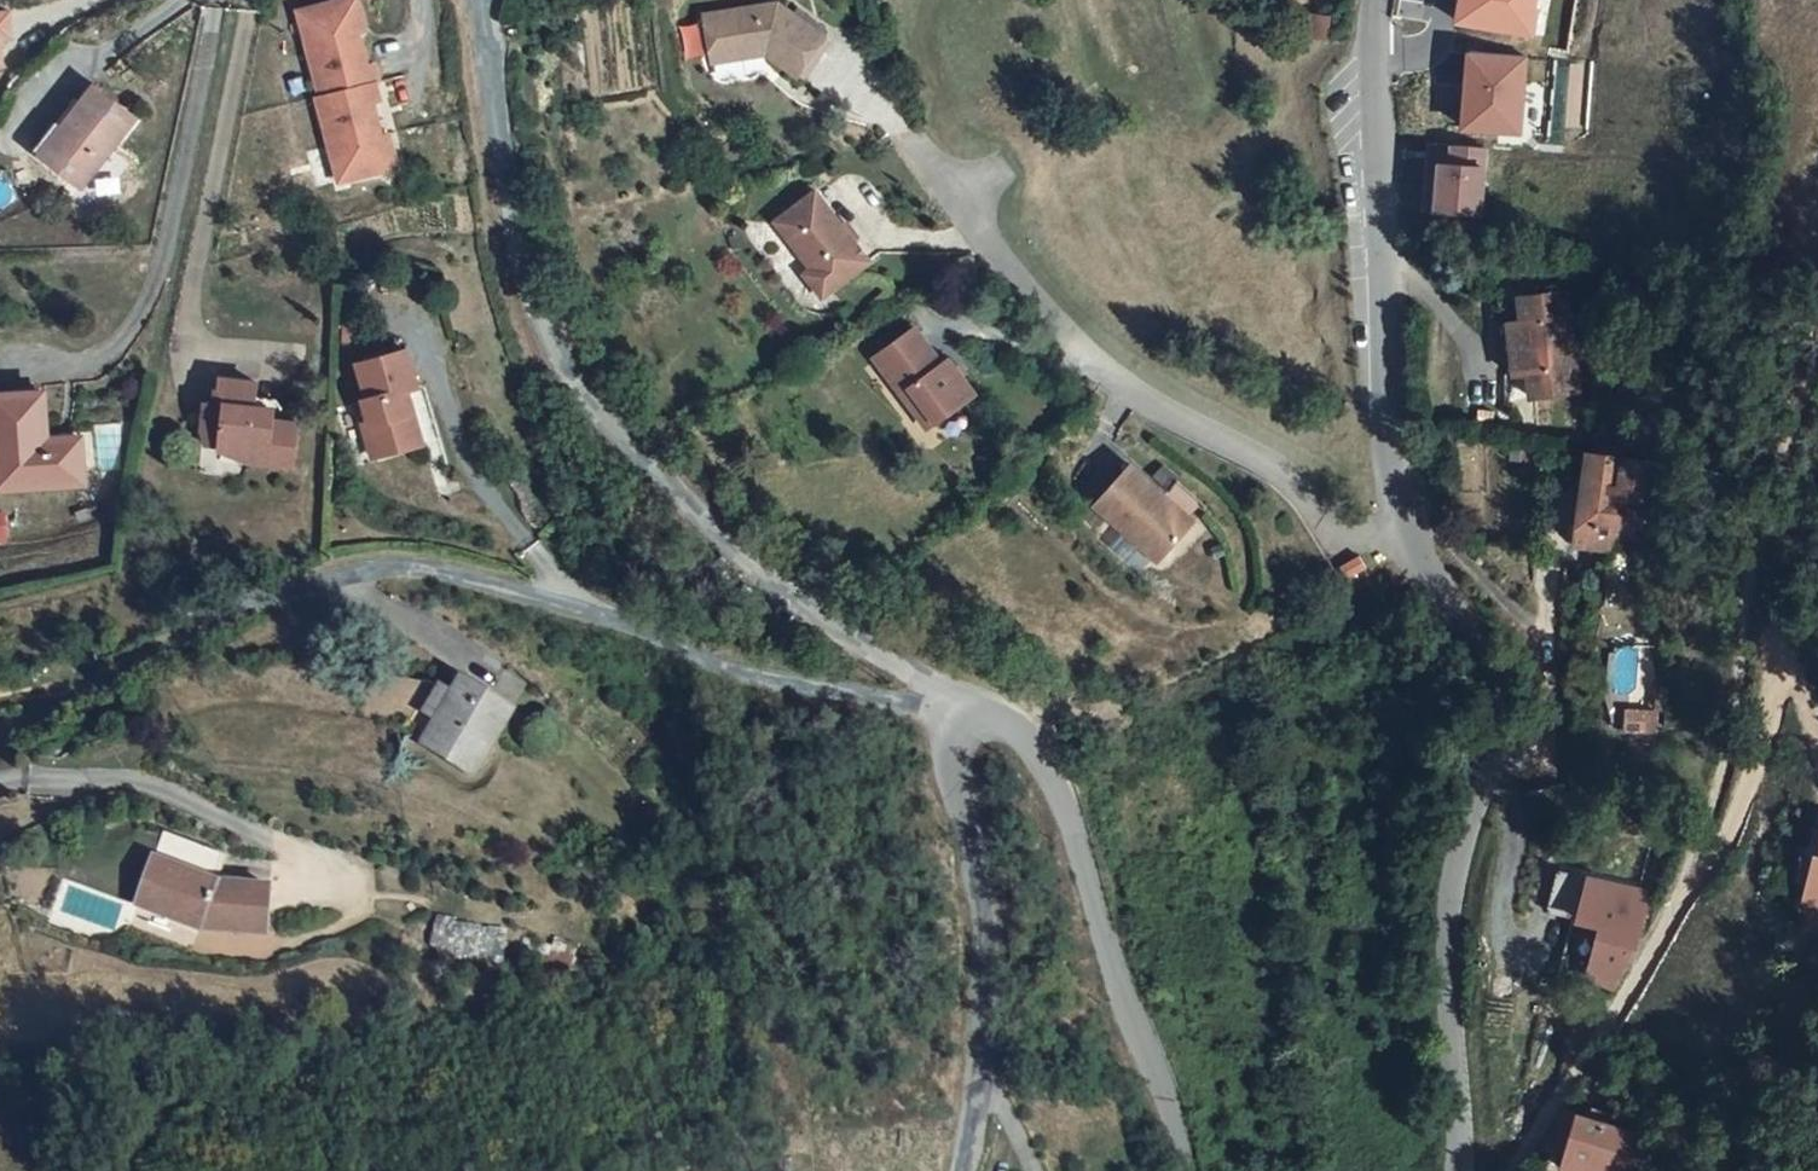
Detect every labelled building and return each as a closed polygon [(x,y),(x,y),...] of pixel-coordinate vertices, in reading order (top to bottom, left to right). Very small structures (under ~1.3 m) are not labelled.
[(333,4),(355,18),(359,33),(366,31),(358,0),(349,0),(333,4)] [(1456,21),(1530,37),(1538,0),(1460,0),(1456,21)] [(777,2),(704,14),(713,64),(768,54),(797,75),(825,35),(777,2)] [(355,18),(333,4),(302,12),(323,96),(319,97),(339,183),(372,175),(386,152),(382,137),(374,104),(381,102),(376,83),(380,83),(375,65),(368,66),(359,33),(355,18)] [(1331,17),(1312,14),(1308,41),(1327,44),(1331,17)] [(8,15),(0,15),(0,39),(10,39),(8,15)] [(1472,47),(1461,127),(1522,135),(1533,55),(1472,47)] [(69,132),(46,158),(78,186),(135,120),(96,86),(76,109),(62,125),(69,132)] [(62,125),(76,109),(70,103),(32,146),(46,158),(69,132),(62,125)] [(389,135),(382,137),(386,152),(372,175),(397,169),(389,135)] [(1475,149),(1420,141),(1415,171),(1410,206),(1465,215),(1475,149)] [(816,197),(774,228),(809,277),(827,301),(869,270),(816,197)] [(809,277),(802,282),(820,306),(827,301),(809,277)] [(1574,391),(1575,293),(1527,293),(1527,319),(1512,319),(1512,370),(1527,369),(1527,392),(1574,391)] [(936,367),(907,332),(869,361),(910,415),(918,408),(931,425),(969,396),(943,361),(936,367)] [(411,353),(364,364),(372,399),(367,400),(381,456),(422,446),(414,411),(408,413),(404,394),(420,390),(411,353)] [(259,384),(220,378),(216,403),(223,404),(222,413),(205,410),(203,428),(219,430),(216,446),(245,451),(244,460),(291,469),(298,427),(279,424),(282,410),(276,400),(257,397),(259,384)] [(84,483),(83,449),(53,451),(50,389),(0,391),(0,489),(84,483)] [(381,456),(367,400),(357,402),(371,458),(381,456)] [(216,403),(207,402),(205,410),(222,413),(223,404),(216,403)] [(918,408),(910,415),(923,432),(931,425),(918,408)] [(1583,447),(1571,543),(1617,549),(1618,539),(1643,542),(1649,496),(1647,495),(1622,492),(1627,452),(1583,447)] [(1652,455),(1627,452),(1622,492),(1647,495),(1652,455)] [(1159,499),(1125,468),(1089,509),(1153,565),(1201,510),(1172,484),(1159,499)] [(440,692),(426,712),(473,745),(516,680),(470,648),(458,664),(446,656),(426,683),(440,692)] [(1655,733),(1656,715),(1623,714),(1623,731),(1655,733)] [(214,881),(158,861),(146,906),(202,926),(267,931),(271,885),(214,881)] [(1636,904),(1638,889),(1590,882),(1579,925),(1601,930),(1588,980),(1612,990),(1630,952),(1645,915),(1643,903),(1636,904)] [(1636,1112),(1578,1093),(1570,1135),(1567,1146),(1610,1155),(1607,1170),(1632,1170),(1642,1131),(1636,1112)] [(1556,1130),(1540,1154),(1531,1166),(1546,1170),(1560,1170),(1567,1146),(1570,1135),(1556,1130)]
